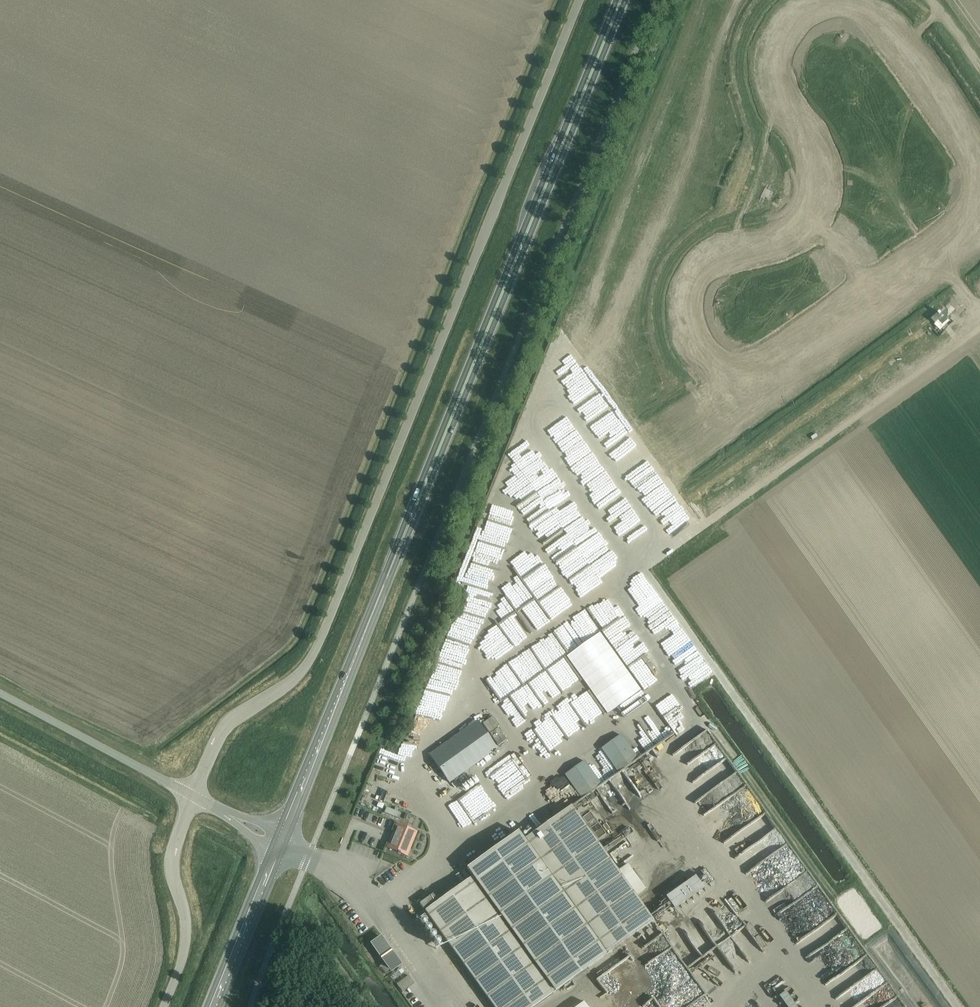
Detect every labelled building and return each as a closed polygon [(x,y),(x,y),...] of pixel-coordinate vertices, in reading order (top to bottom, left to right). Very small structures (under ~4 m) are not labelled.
[(576,657),(508,700),(522,721),(528,717),(535,728),(546,721),(540,712),(585,684),(584,682),(593,676),(581,656),(580,654),(576,657)] [(607,674),(615,669),(613,665),(605,670),(607,674)] [(602,688),(568,711),(577,724),(583,720),(590,731),(631,704),(622,691),(635,683),(627,671),(602,688)] [(567,715),(533,734),(543,750),(547,748),(551,755),(546,758),(549,762),(567,752),(561,743),(570,738),(566,731),(574,727),(567,715)] [(652,731),(647,734),(653,745),(665,738),(661,731),(665,728),(669,734),(673,732),(663,716),(654,721),(649,725),(652,731)] [(492,734),(500,728),(493,718),(485,724),(492,734)] [(449,783),(497,749),(477,721),(429,755),(449,783)] [(643,742),(648,739),(642,728),(636,731),(643,742)] [(618,770),(642,753),(629,734),(622,740),(621,739),(610,747),(615,754),(609,758),(618,770)] [(485,769),(485,781),(514,780),(514,781),(529,780),(528,756),(507,757),(507,768),(485,769)] [(578,779),(541,793),(546,806),(583,792),(578,779)] [(478,781),(458,794),(477,823),(485,817),(482,812),(494,804),(478,781)] [(570,806),(523,840),(517,832),(466,869),(472,877),(425,911),(493,1006),(533,1006),(653,921),(635,897),(645,890),(627,865),(617,872),(570,806)] [(408,848),(410,849),(416,832),(397,824),(393,832),(395,833),(389,849),(405,855),(408,848)] [(679,914),(711,896),(704,883),(672,900),(679,914)] [(783,930),(793,926),(792,923),(796,922),(794,915),(790,917),(788,912),(773,918),(778,933),(783,931),(783,930)] [(392,969),(401,963),(382,937),(373,943),(392,969)] [(400,941),(416,963),(422,959),(406,937),(400,941)]
